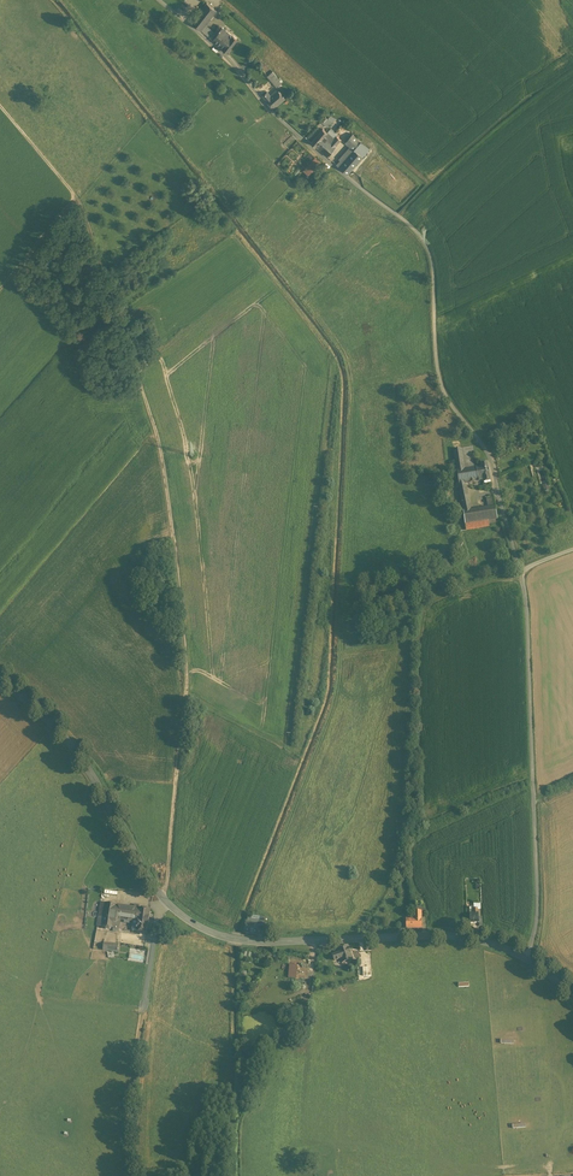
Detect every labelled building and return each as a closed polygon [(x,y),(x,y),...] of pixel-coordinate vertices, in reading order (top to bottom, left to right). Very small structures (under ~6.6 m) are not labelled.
[(207,2),(191,22),(201,29),(206,24),(217,10),(207,2)] [(217,34),(206,24),(201,29),(213,39),(217,34)] [(233,35),(223,27),(217,34),(213,39),(223,47),(233,35)] [(223,47),(223,48),(227,52),(238,39),(233,35),(223,47)] [(279,78),(273,71),(268,76),(277,87),(284,81),(280,77),(279,78)] [(286,98),(277,89),(271,94),(268,91),(264,94),(275,107),(286,98)] [(329,119),(327,118),(325,122),(331,125),(335,116),(331,114),(329,119)] [(334,138),(323,129),(312,142),(328,156),(342,140),(337,136),(334,138)] [(371,149),(354,134),(346,143),(355,150),(355,149),(364,157),(371,149)] [(355,150),(340,166),(349,173),(364,157),(355,149),(355,150)] [(304,171),(311,175),(320,160),(314,156),(304,171)] [(480,467),(466,470),(469,486),(483,483),(483,486),(491,484),(488,464),(480,466),(480,467)] [(466,470),(457,472),(464,512),(473,510),(469,486),(466,470)] [(473,510),(464,512),(467,525),(498,520),(495,506),(473,510)] [(115,919),(117,905),(106,903),(104,917),(102,927),(103,927),(113,929),(115,919)] [(137,922),(139,908),(129,907),(117,905),(115,919),(121,919),(134,921),(137,922)] [(151,910),(139,908),(137,922),(136,932),(148,934),(151,910)] [(479,914),(470,914),(471,923),(479,923),(479,916),(479,914)] [(422,919),(406,919),(407,929),(422,929),(422,919)] [(256,925),(247,923),(245,933),(258,935),(260,924),(256,924),(256,925)] [(108,944),(104,943),(103,950),(117,952),(118,945),(108,943),(108,944)] [(353,959),(348,946),(337,949),(338,951),(339,954),(342,963),(353,959)] [(145,955),(129,952),(127,961),(143,964),(145,955)] [(290,964),(290,978),(298,978),(299,965),(290,964)]
